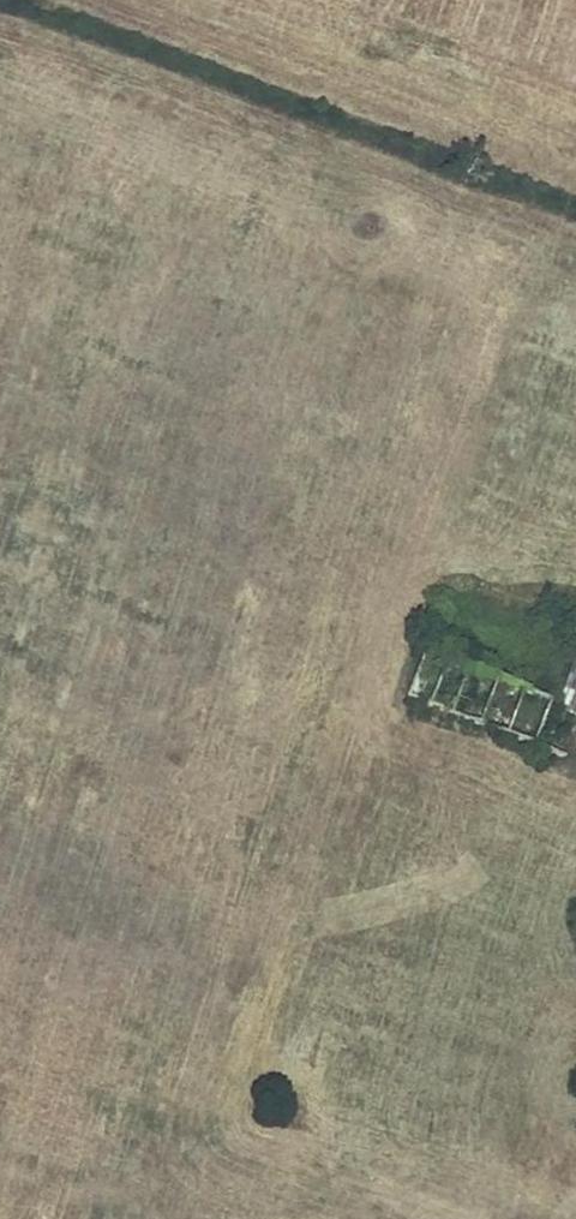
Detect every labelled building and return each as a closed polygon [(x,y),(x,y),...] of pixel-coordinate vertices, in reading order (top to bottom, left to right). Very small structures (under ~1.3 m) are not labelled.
[(557,705),(575,713),(575,656),(557,705)]
